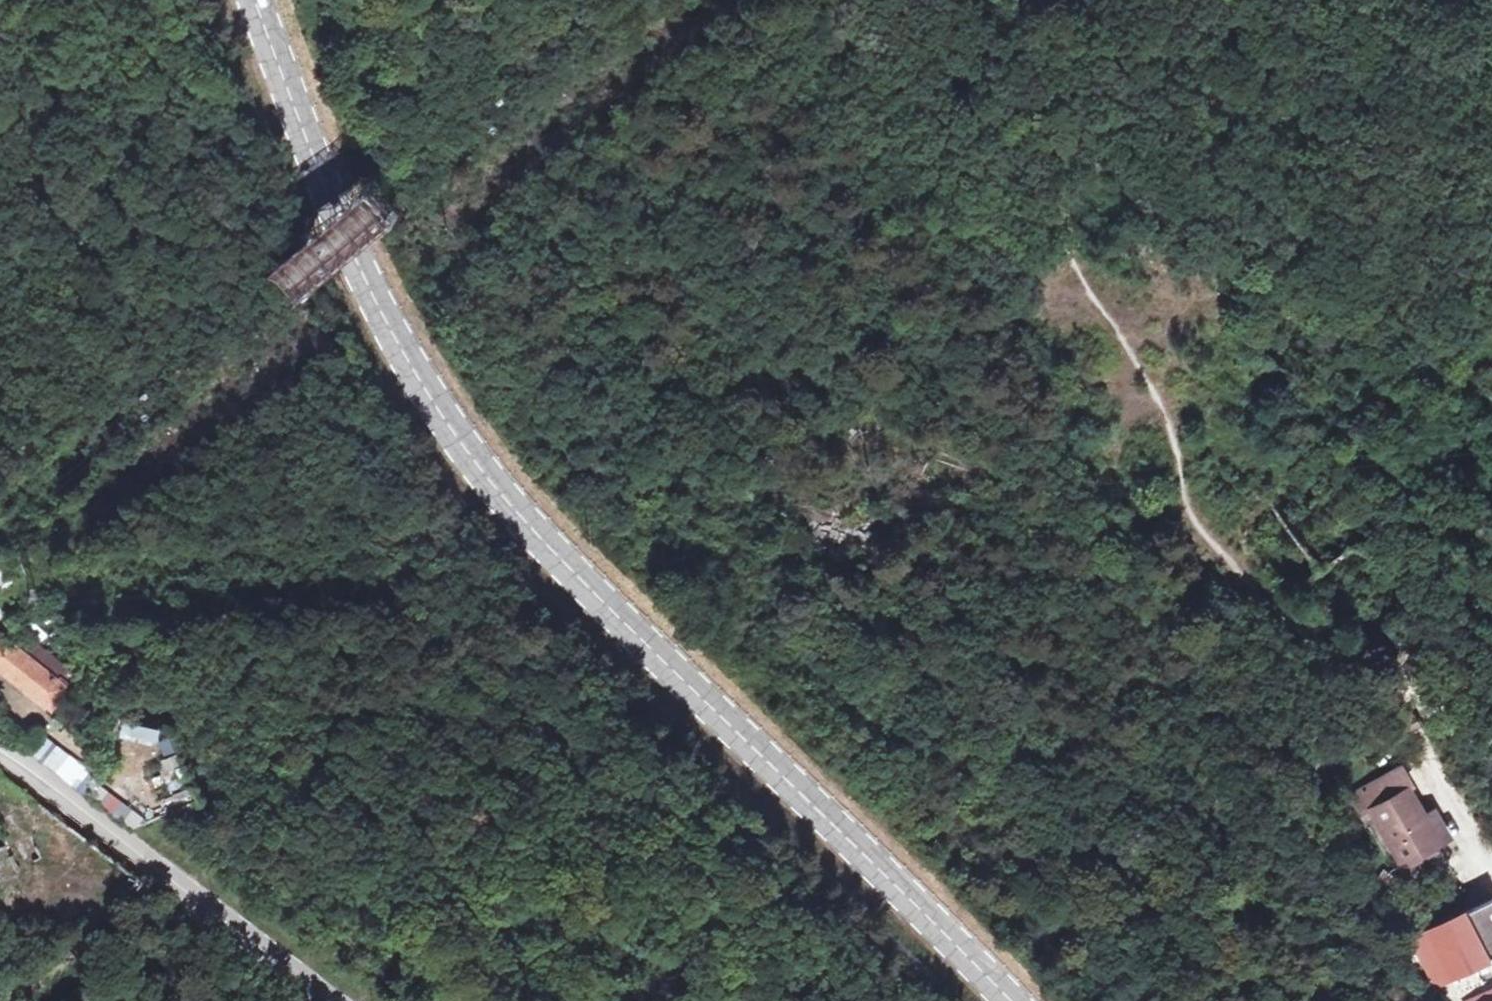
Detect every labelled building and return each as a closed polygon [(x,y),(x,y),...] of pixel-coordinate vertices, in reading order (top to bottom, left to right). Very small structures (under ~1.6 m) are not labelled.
[(66,683),(24,652),(20,657),(3,646),(0,650),(0,676),(48,709),(66,683)] [(74,788),(89,771),(58,744),(43,761),(74,788)] [(1410,783),(1374,800),(1400,855),(1435,839),(1410,783)] [(109,792),(99,804),(133,831),(142,819),(109,792)] [(1491,954),(1491,922),(1466,934),(1478,961),(1491,954)] [(1458,970),(1478,961),(1466,934),(1444,944),(1458,970)] [(1466,1000),(1491,1000),(1491,988),(1466,1000)]
